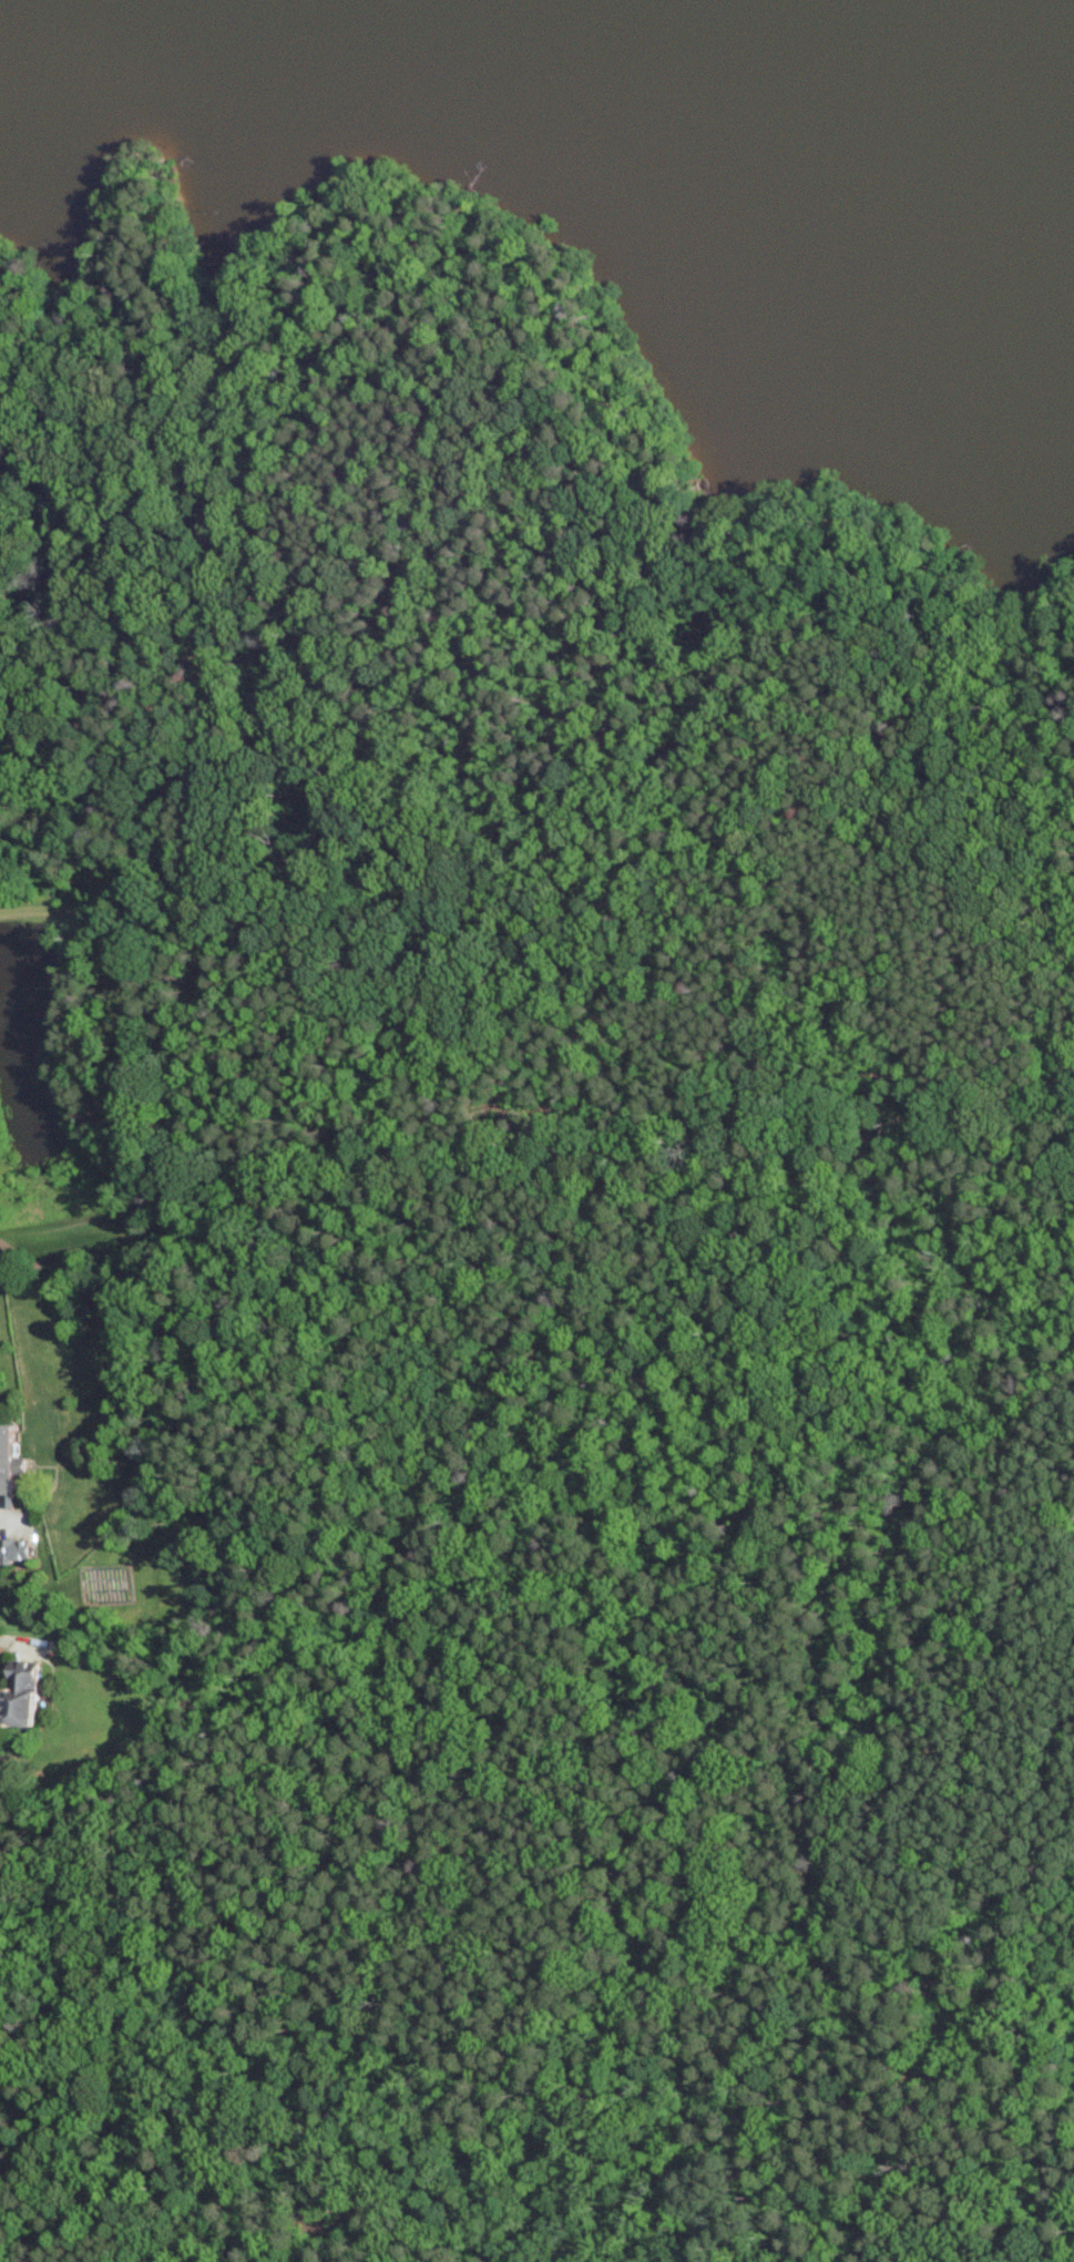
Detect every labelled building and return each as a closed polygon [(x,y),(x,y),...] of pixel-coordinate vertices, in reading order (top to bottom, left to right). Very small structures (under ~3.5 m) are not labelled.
[(33,1474),(33,1457),(21,1457),(21,1425),(0,1425),(0,1494),(5,1494),(5,1508),(17,1508),(17,1474),(33,1474)] [(5,1562),(33,1562),(34,1540),(0,1540),(0,1560),(5,1560),(5,1562)] [(39,1728),(40,1671),(33,1671),(33,1662),(13,1661),(13,1689),(6,1689),(5,1727),(39,1728)]
